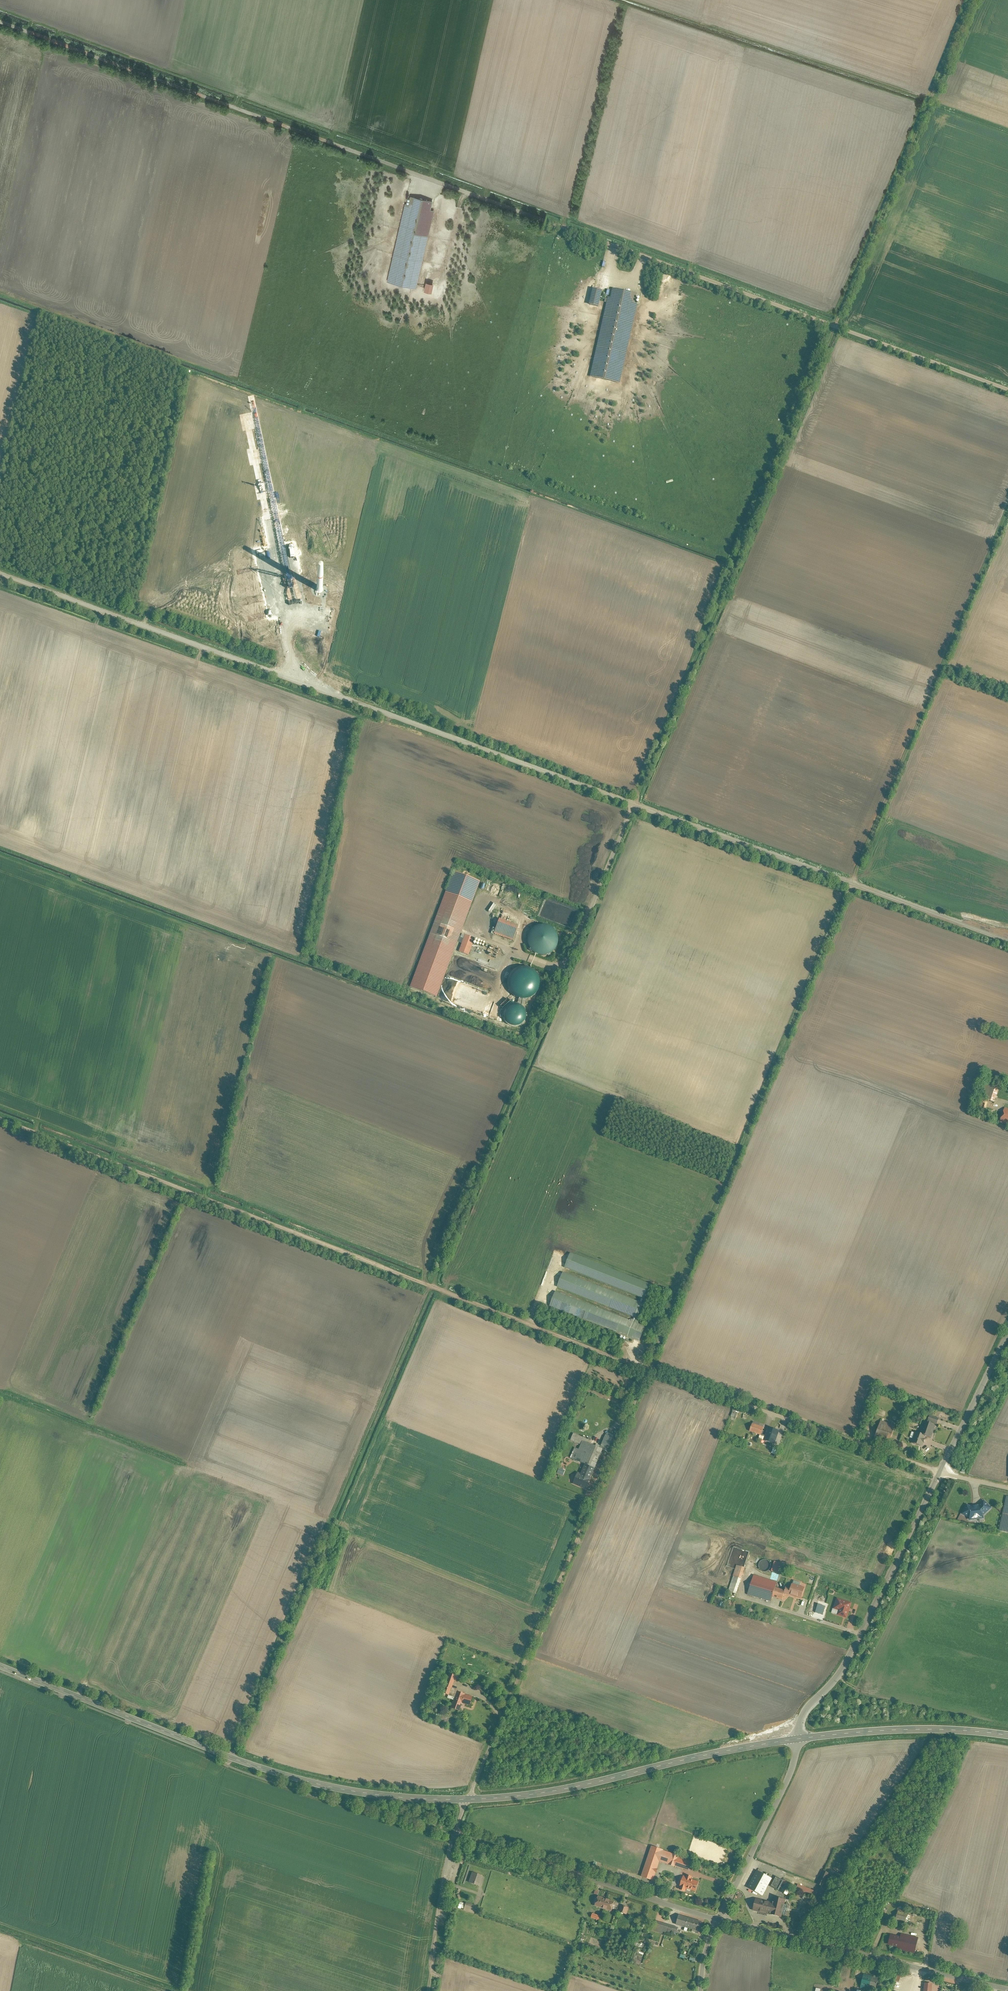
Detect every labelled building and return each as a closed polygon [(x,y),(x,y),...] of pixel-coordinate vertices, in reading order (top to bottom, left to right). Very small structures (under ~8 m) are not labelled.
[(405,204),(386,282),(415,289),(434,211),(430,211),(432,202),(410,197),(408,205),(405,204)] [(425,282),(423,291),(431,293),(433,284),(425,282)] [(592,290),(589,306),(598,308),(602,292),(592,290)] [(590,378),(619,384),(637,306),(635,305),(637,295),(612,290),(610,299),(608,299),(608,300),(605,299),(604,303),(607,304),(590,378)] [(453,871),(411,987),(439,997),(459,942),(462,934),(481,881),(453,871)] [(501,919),(495,934),(514,941),(520,926),(501,919)] [(550,955),(555,952),(558,948),(559,944),(559,938),(558,933),(554,929),(550,926),(545,925),(540,926),(535,928),(531,932),(529,936),(528,942),(529,947),(532,951),(536,954),(540,956),(545,956),(550,955)] [(462,943),(459,952),(470,955),(475,938),(462,934),(459,942),(462,943)] [(532,997),(536,994),(539,990),(541,985),(541,980),(539,975),(536,971),(532,968),(526,967),(521,967),(516,970),(513,973),(510,978),(510,983),(511,988),(513,992),(517,996),(522,998),(527,998),(532,997)] [(520,1024),(522,1022),(524,1020),(525,1017),(525,1013),(524,1010),(522,1008),(520,1006),(517,1005),(513,1006),(510,1007),(508,1009),(507,1012),(506,1016),(507,1019),(509,1021),(511,1023),(514,1024),(517,1025),(520,1024)] [(983,1100),(994,1104),(999,1090),(987,1086),(983,1100)] [(1005,1108),(999,1123),(1007,1126),(1007,1109),(1005,1108)] [(555,1293),(549,1307),(639,1343),(645,1327),(639,1325),(654,1287),(570,1254),(564,1269),(644,1300),(642,1304),(562,1273),(555,1290),(632,1320),(631,1322),(555,1293)] [(939,1418),(929,1415),(927,1422),(936,1425),(939,1418)] [(895,1426),(880,1420),(872,1441),(887,1447),(895,1426)] [(765,1425),(753,1421),(750,1431),(764,1436),(766,1432),(763,1431),(765,1425)] [(931,1439),(935,1425),(923,1421),(919,1433),(915,1432),(911,1443),(922,1447),(925,1437),(931,1439)] [(779,1430),(767,1426),(766,1432),(764,1436),(763,1440),(774,1444),(779,1430)] [(583,1444),(580,1450),(576,1448),(572,1458),(586,1464),(597,1469),(603,1457),(604,1458),(606,1454),(605,1453),(612,1439),(607,1437),(603,1446),(595,1443),(594,1445),(590,1443),(592,1439),(590,1438),(589,1440),(575,1434),(573,1440),(583,1444)] [(597,1469),(586,1464),(582,1473),(579,1471),(574,1482),(588,1489),(597,1469)] [(559,1467),(557,1473),(563,1476),(566,1469),(559,1467)] [(999,1532),(1007,1534),(1007,1497),(999,1532)] [(991,1508),(984,1500),(979,1505),(971,1506),(966,1504),(961,1514),(969,1517),(969,1520),(984,1519),(983,1515),(991,1508)] [(774,1562),(771,1572),(780,1575),(783,1566),(774,1562)] [(745,1569),(736,1566),(728,1593),(736,1596),(745,1569)] [(785,1592),(776,1589),(777,1583),(754,1576),(748,1596),(771,1603),(773,1599),(782,1602),(785,1595),(788,1596),(790,1590),(786,1589),(785,1592)] [(790,1590),(788,1596),(801,1600),(805,1589),(800,1588),(801,1583),(793,1581),(790,1590)] [(832,1610),(838,1612),(836,1616),(846,1620),(852,1604),(836,1599),(832,1610)] [(455,1676),(449,1674),(442,1693),(449,1696),(455,1676)] [(464,1695),(456,1692),(451,1708),(459,1711),(461,1703),(464,1695)] [(472,1698),(464,1695),(461,1703),(470,1706),(472,1698)] [(652,1883),(659,1864),(671,1869),(672,1867),(688,1873),(692,1863),(652,1848),(641,1878),(652,1883)] [(772,1879),(756,1870),(746,1888),(762,1897),(772,1879)] [(824,1888),(830,1874),(822,1870),(816,1884),(824,1888)] [(472,1871),(468,1882),(479,1886),(483,1875),(472,1871)] [(684,1895),(686,1890),(695,1894),(699,1884),(692,1881),(693,1878),(687,1876),(686,1878),(683,1877),(679,1888),(680,1888),(678,1893),(684,1895)] [(784,1881),(775,1876),(769,1886),(778,1891),(784,1881)] [(818,1892),(797,1884),(795,1889),(816,1897),(818,1892)] [(791,1888),(784,1885),(780,1892),(787,1896),(791,1888)] [(597,1894),(593,1903),(611,1910),(615,1900),(597,1894)] [(771,1902),(755,1898),(752,1911),(781,1917),(785,1900),(773,1897),(771,1902)] [(466,1901),(463,1910),(474,1913),(477,1905),(466,1901)] [(621,1904),(618,1911),(626,1914),(628,1906),(621,1904)] [(908,1914),(898,1911),(895,1920),(905,1923),(908,1914)] [(678,1915),(675,1925),(698,1932),(701,1922),(678,1915)] [(678,1928),(655,1921),(652,1931),(662,1934),(663,1932),(666,1933),(673,1935),(673,1933),(679,1935),(681,1931),(677,1930),(678,1928)] [(918,1938),(901,1934),(900,1937),(890,1935),(888,1945),(898,1947),(898,1949),(903,1950),(903,1951),(915,1954),(918,1938)] [(863,1974),(860,1989),(868,1990),(869,1990),(869,1989),(875,1990),(878,1978),(863,1974)]
